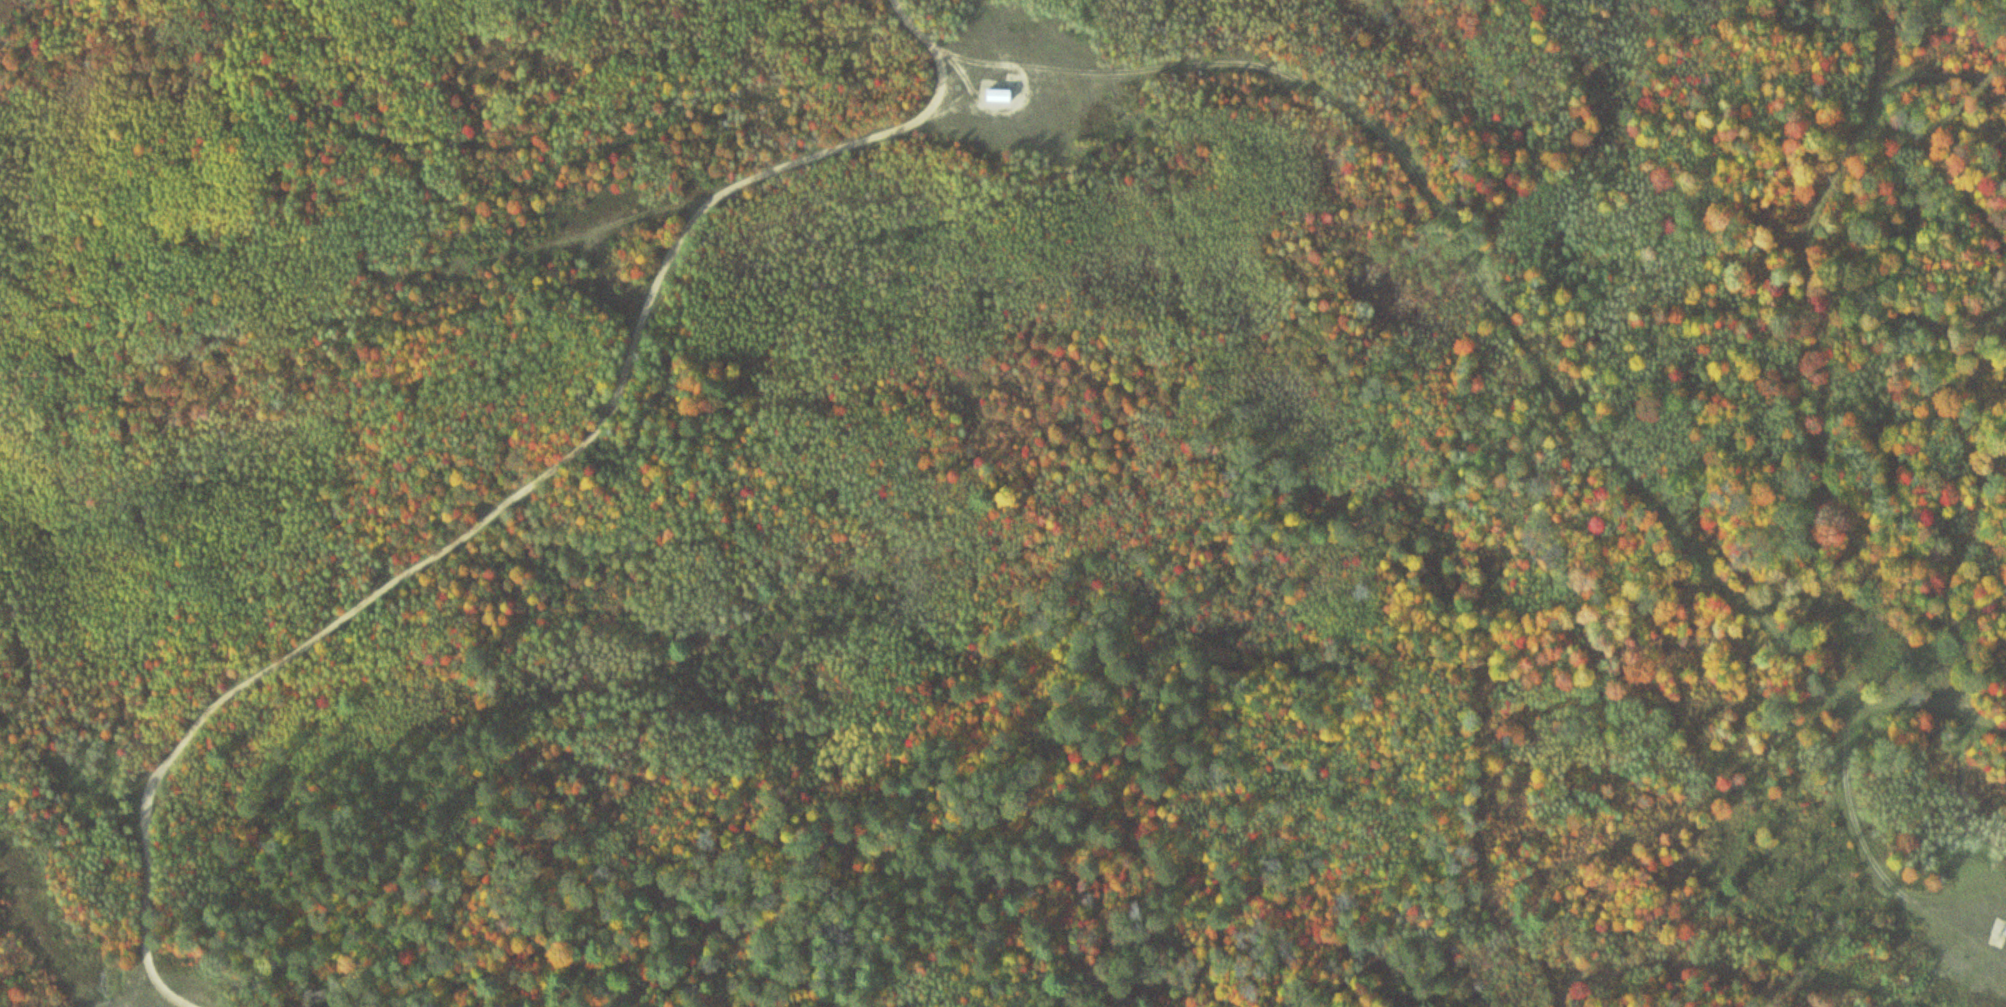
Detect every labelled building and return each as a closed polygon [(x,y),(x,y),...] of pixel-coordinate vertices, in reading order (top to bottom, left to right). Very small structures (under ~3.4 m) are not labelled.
[(977,102),(1002,102),(1002,88),(977,88),(977,102)]
